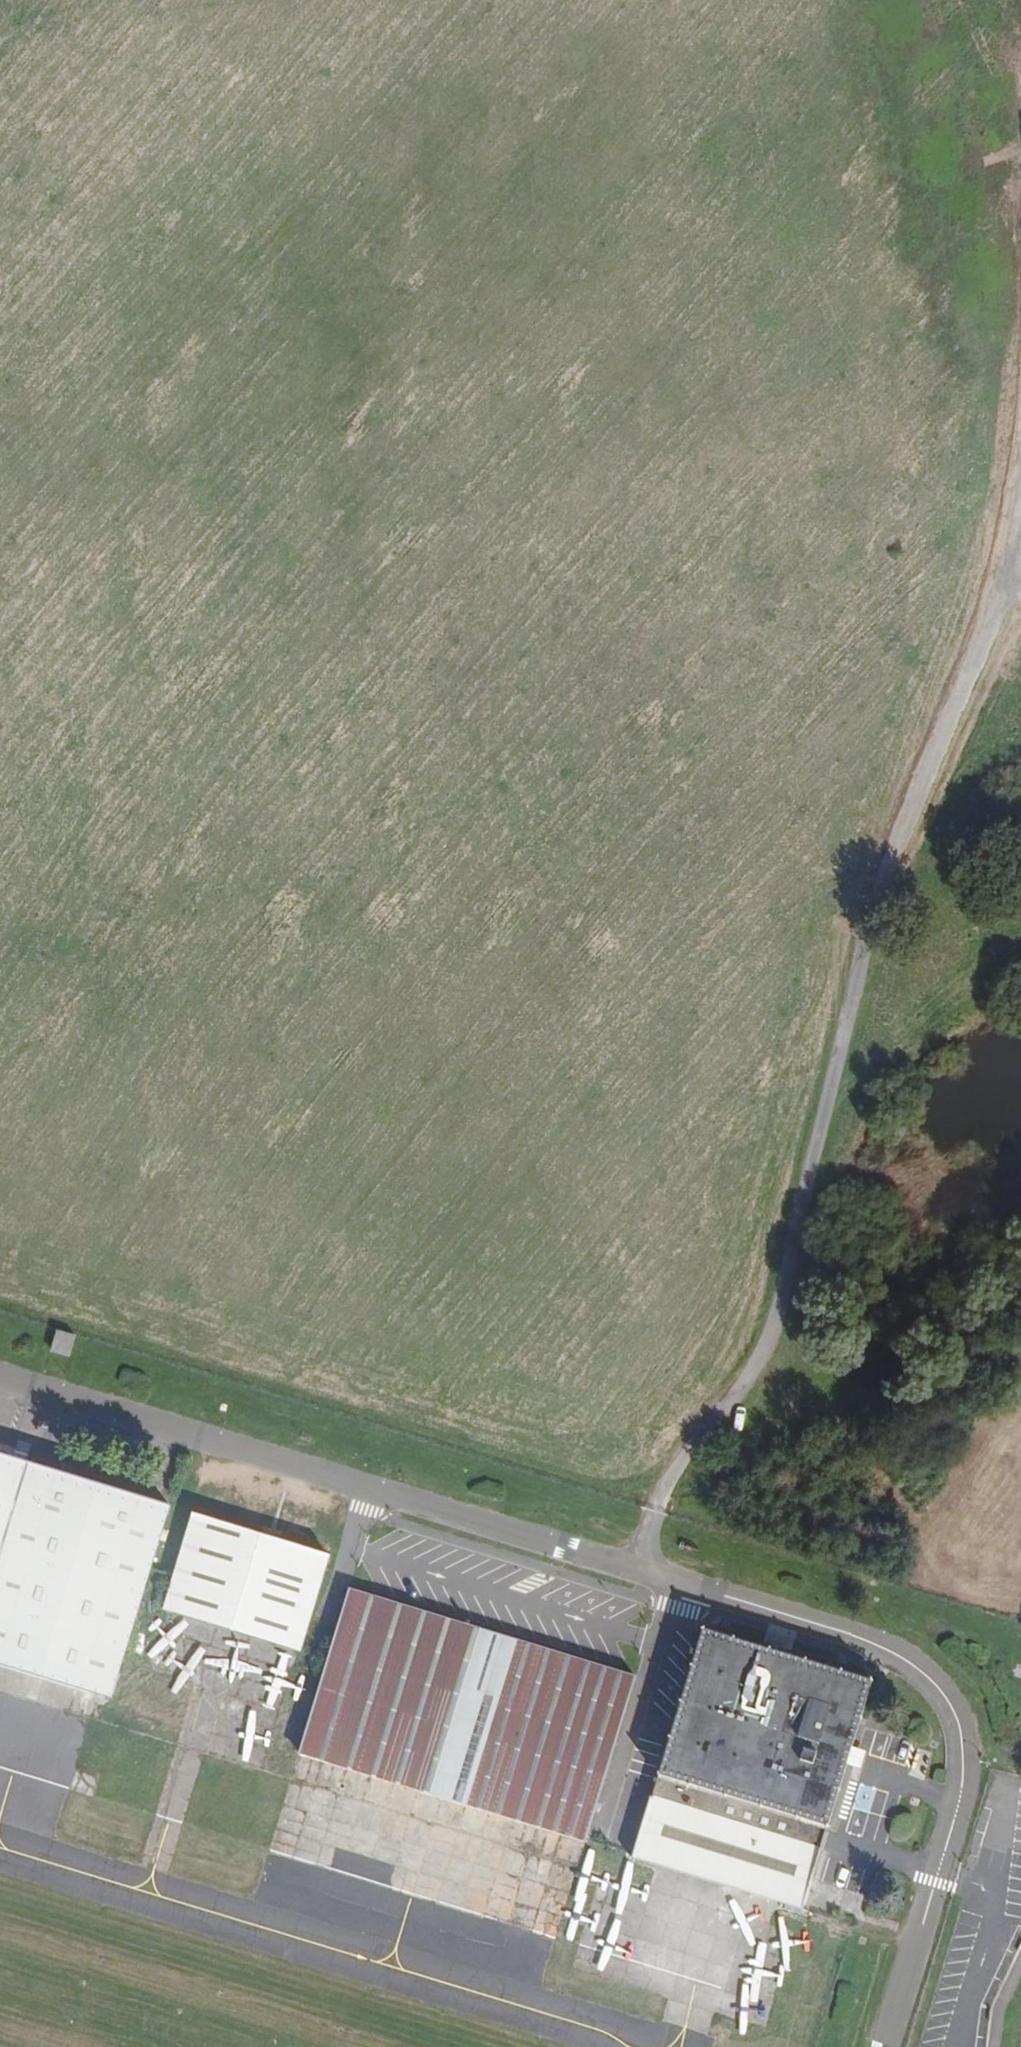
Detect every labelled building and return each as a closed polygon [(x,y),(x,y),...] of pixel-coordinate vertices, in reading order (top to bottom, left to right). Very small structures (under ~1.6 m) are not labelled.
[(15,1503),(29,1456),(0,1447),(0,1551),(15,1503)] [(29,1456),(15,1503),(0,1551),(0,1658),(105,1690),(164,1497),(29,1456)] [(327,1548),(191,1506),(161,1605),(296,1647),(327,1548)] [(328,1657),(299,1751),(589,1840),(642,1671),(351,1582),(328,1657)] [(700,1653),(637,1855),(809,1907),(879,1678),(767,1644),(708,1626),(700,1653)]
